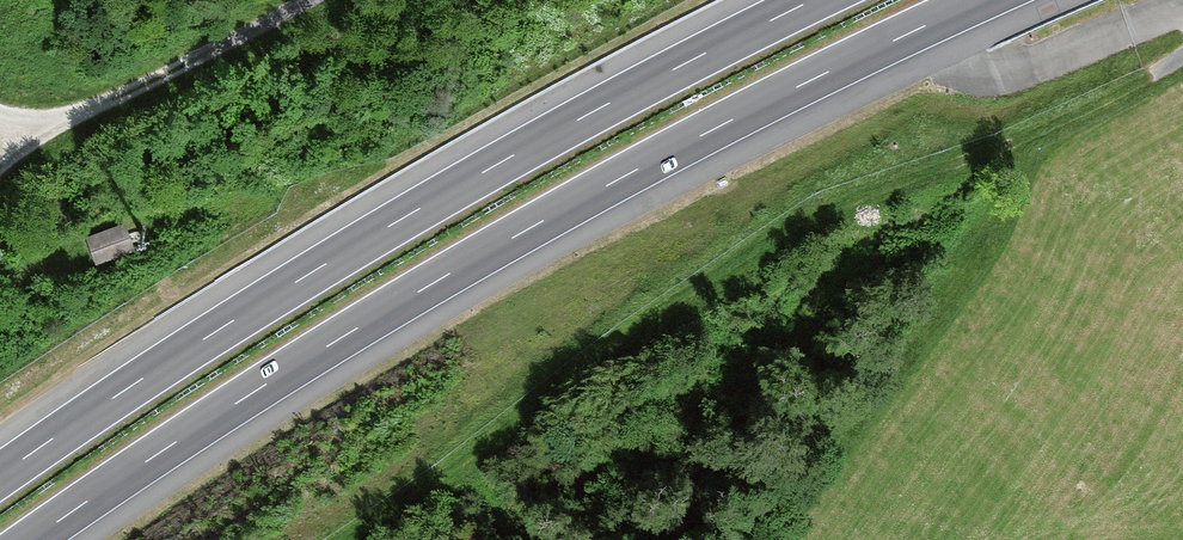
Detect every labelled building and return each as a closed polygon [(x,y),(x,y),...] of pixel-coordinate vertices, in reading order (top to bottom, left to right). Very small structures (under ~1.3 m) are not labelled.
[(100,257),(141,245),(132,218),(92,230),(100,257)]
